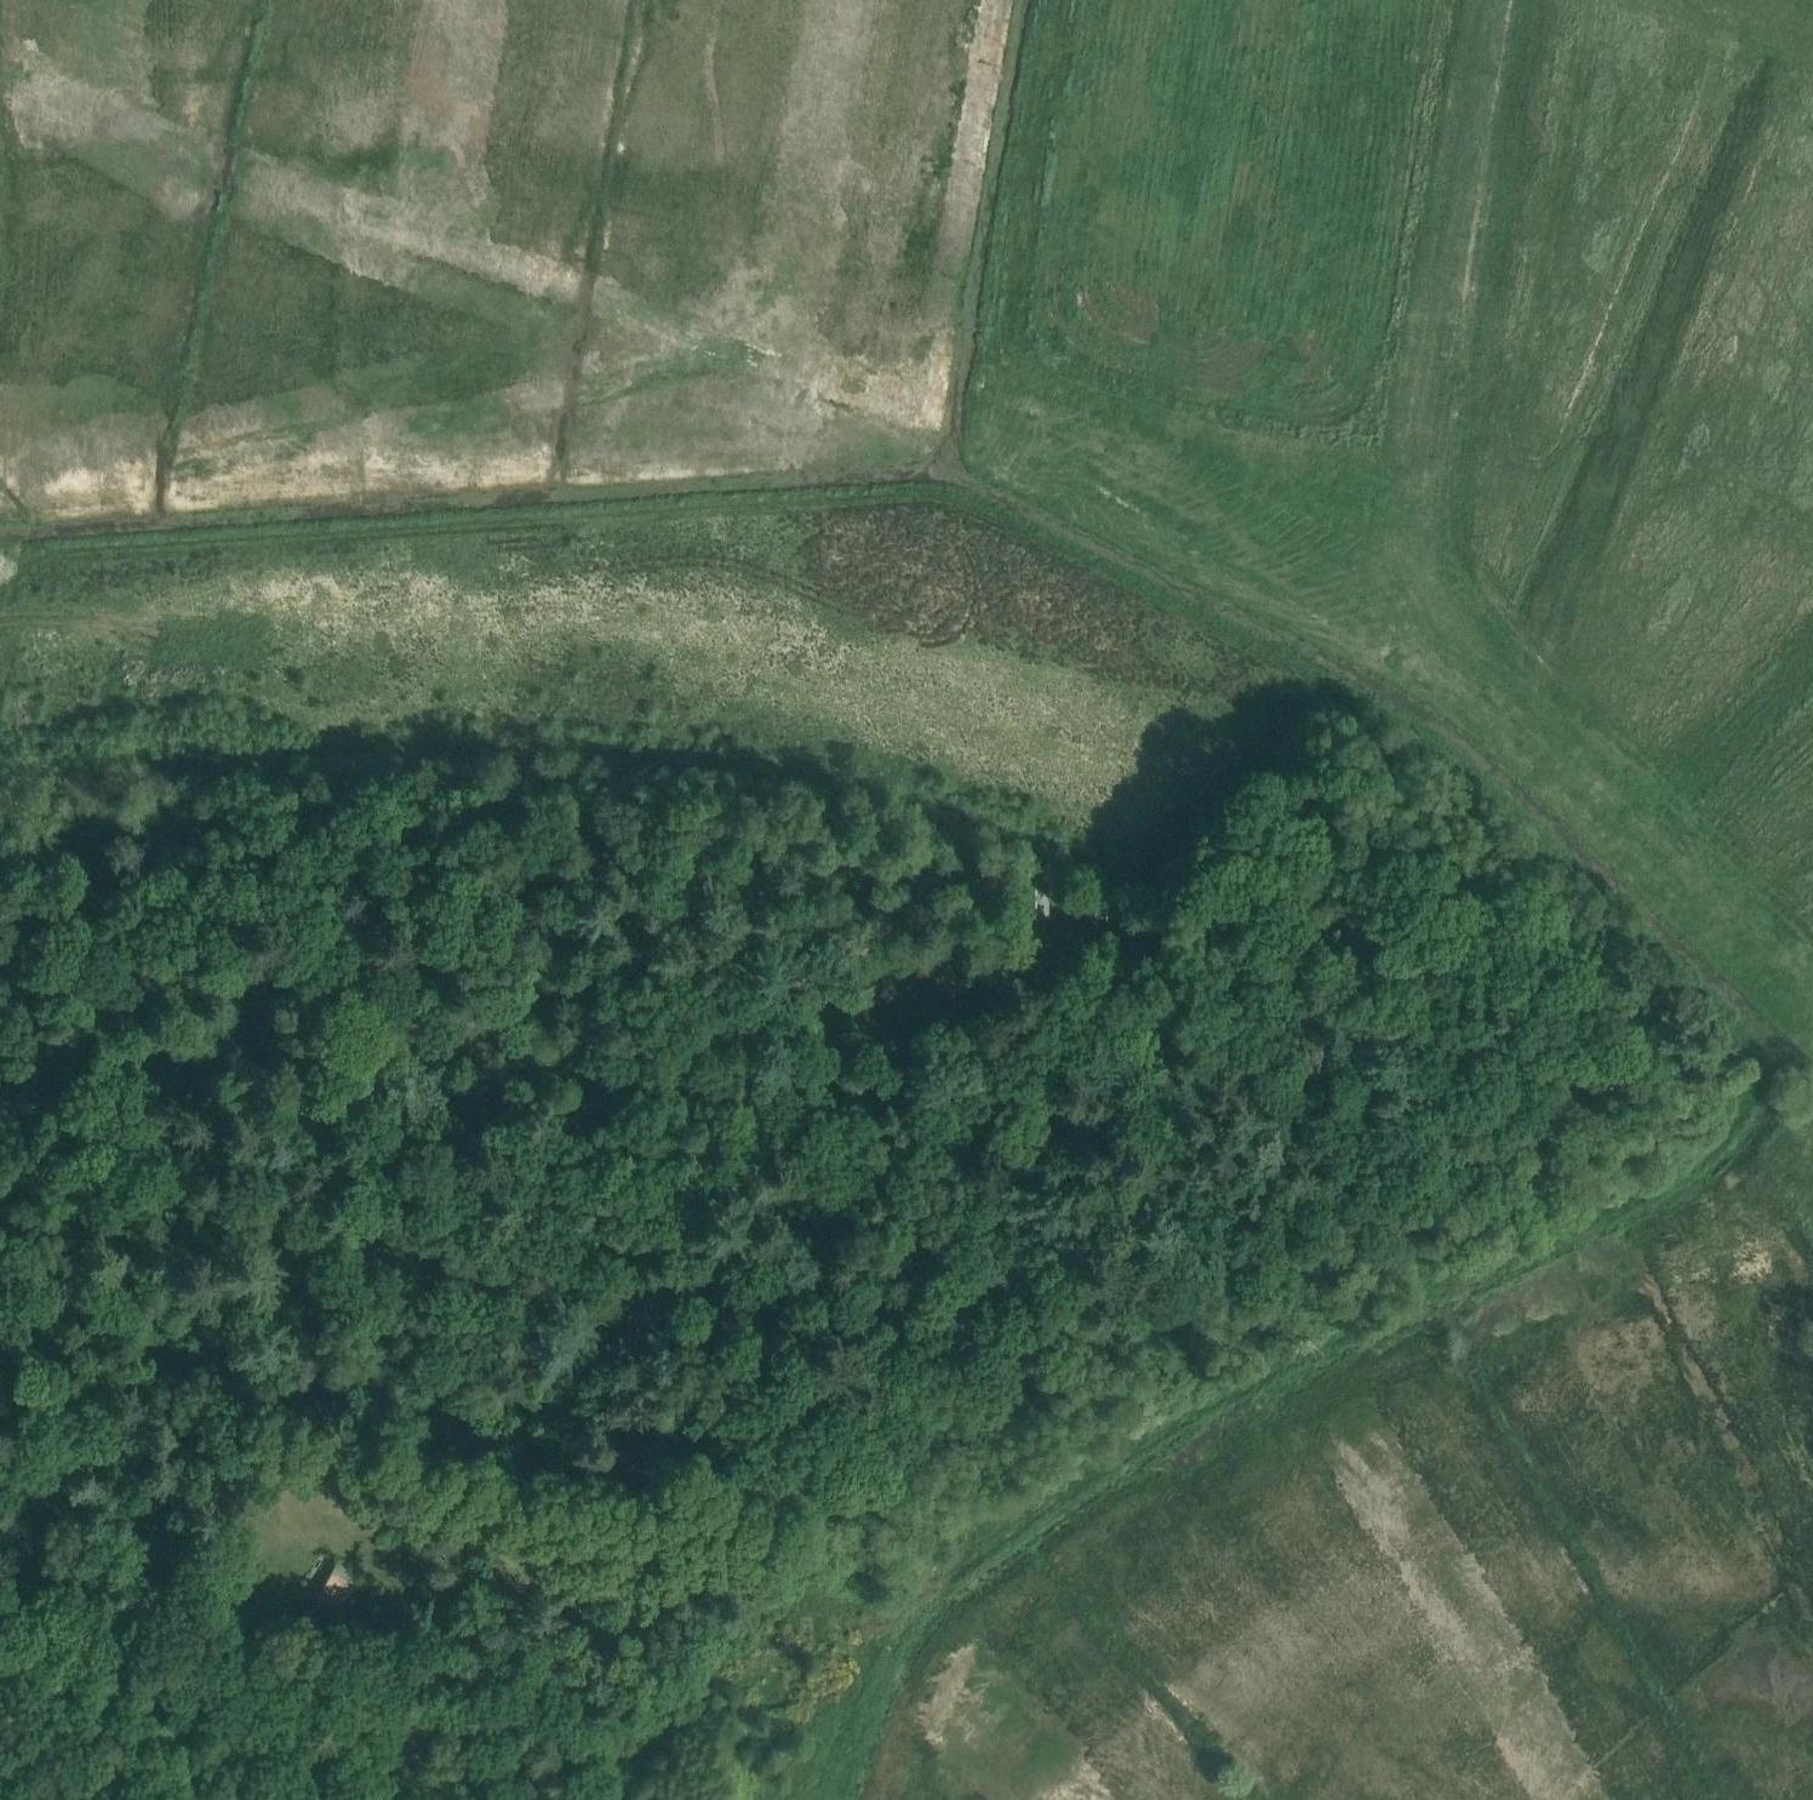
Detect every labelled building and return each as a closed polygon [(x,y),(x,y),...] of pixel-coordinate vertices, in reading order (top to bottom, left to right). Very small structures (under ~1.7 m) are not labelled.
[(336,1559),(318,1595),(342,1608),(361,1572),(336,1559)]
